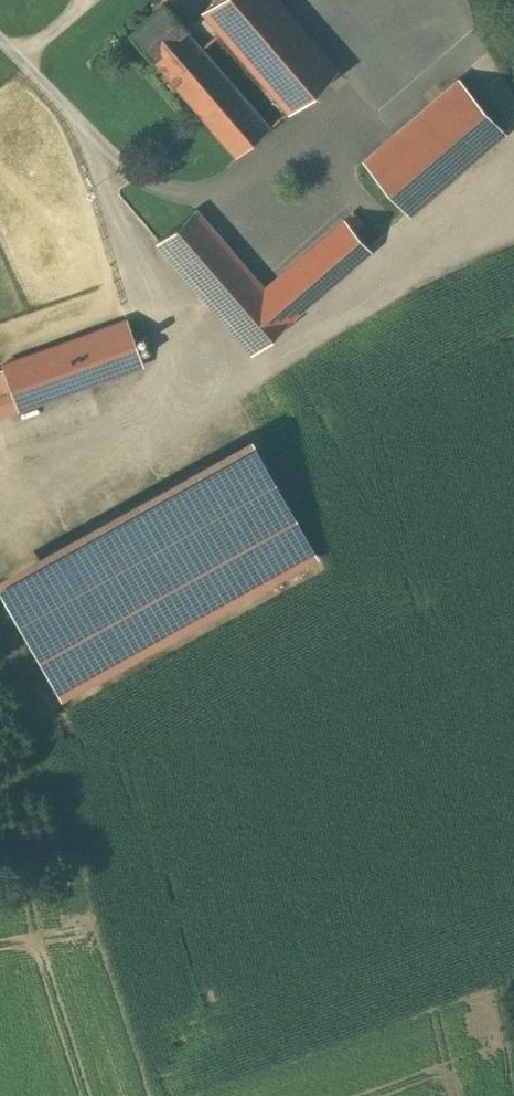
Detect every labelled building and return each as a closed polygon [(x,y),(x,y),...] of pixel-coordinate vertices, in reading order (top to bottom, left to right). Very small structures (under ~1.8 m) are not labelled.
[(278,0),(215,0),(202,11),(287,112),(336,69),(278,0)] [(267,127),(162,6),(132,32),(236,154),(267,127)] [(505,134),(457,78),(362,158),(409,214),(505,134)] [(263,287),(196,210),(159,242),(253,350),(370,248),(342,217),(263,287)] [(143,364),(128,319),(1,364),(19,407),(143,364)] [(0,576),(0,590),(62,701),(318,557),(250,435),(0,576)]
